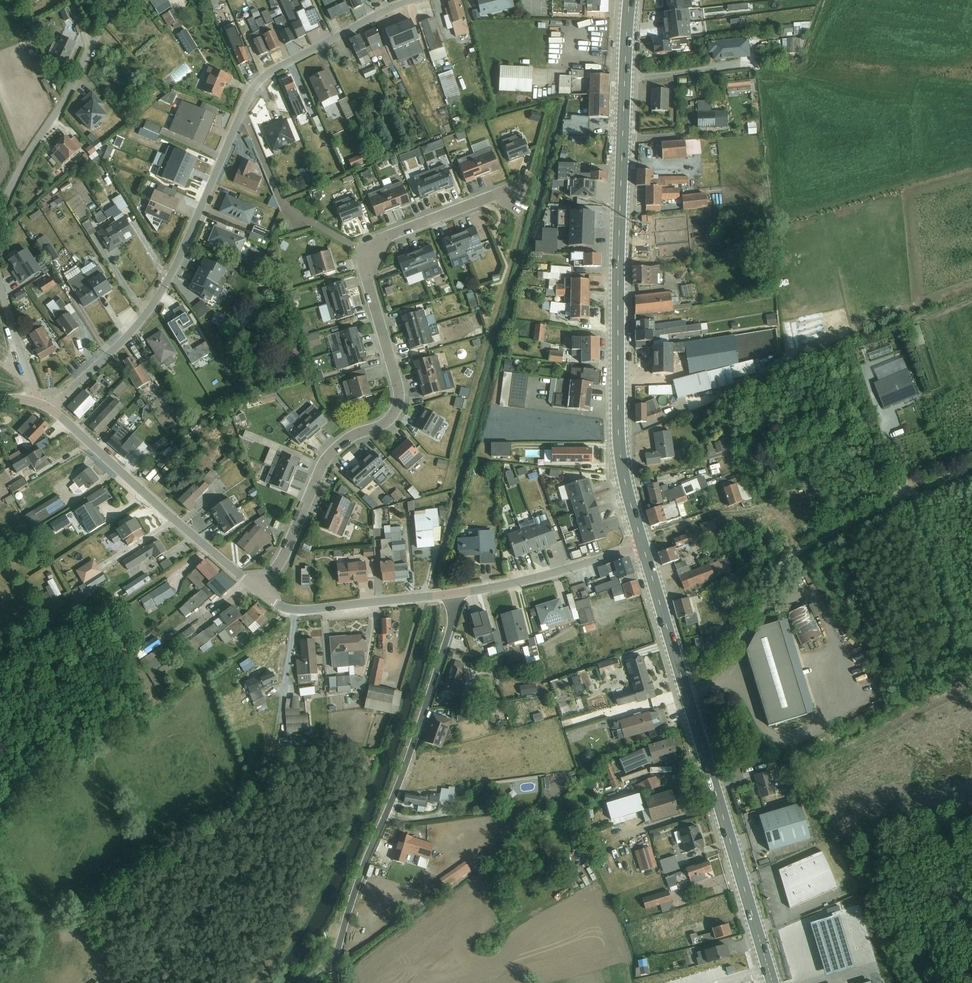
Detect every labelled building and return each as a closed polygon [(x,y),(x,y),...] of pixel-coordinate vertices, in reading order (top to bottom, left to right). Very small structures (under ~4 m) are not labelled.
[(152,4),(159,15),(172,7),(168,0),(159,0),(152,4)] [(252,0),(246,0),(250,11),(253,18),(254,19),(260,16),(257,9),(258,8),(256,3),(253,4),(252,0)] [(291,3),(290,0),(280,0),(298,39),(306,36),(292,6),(291,3)] [(306,36),(320,29),(315,18),(318,16),(310,0),(307,0),(301,3),(300,0),(297,0),(291,3),(292,6),(306,36)] [(324,5),(331,20),(349,12),(343,0),(334,0),(324,5)] [(354,10),(363,6),(360,0),(350,0),(354,10)] [(456,37),(469,34),(460,0),(459,0),(446,3),(448,8),(453,29),(456,37)] [(482,17),(513,9),(511,0),(477,0),(482,17)] [(552,1),(564,1),(564,10),(567,10),(567,14),(579,14),(579,12),(582,12),(582,17),(587,17),(587,13),(608,13),(608,0),(552,0),(552,1)] [(688,10),(692,9),(690,0),(666,0),(668,12),(688,10)] [(729,9),(751,9),(750,1),(729,2),(729,9)] [(702,16),(729,10),(727,2),(700,8),(702,16)] [(273,16),(283,13),(281,7),(271,10),(273,16)] [(72,19),(68,8),(60,12),(65,22),(72,19)] [(447,30),(453,29),(448,8),(445,9),(447,16),(444,17),(447,30)] [(179,20),(180,20),(173,9),(162,17),(168,27),(172,25),(176,30),(183,26),(179,20)] [(225,16),(222,9),(215,11),(218,19),(225,16)] [(418,24),(413,9),(404,11),(408,24),(407,25),(409,33),(411,33),(414,40),(416,46),(420,57),(419,58),(425,75),(434,72),(428,53),(429,53),(432,63),(436,61),(437,64),(445,62),(444,59),(447,58),(444,48),(443,48),(433,18),(418,24)] [(688,10),(668,12),(664,12),(665,20),(663,20),(664,27),(690,24),(688,10)] [(261,14),(267,26),(273,23),(268,11),(261,14)] [(472,12),(474,19),(480,18),(478,11),(472,12)] [(294,41),(289,29),(283,16),(274,20),(285,45),(294,41)] [(255,21),(254,19),(253,18),(247,20),(253,34),(250,35),(259,57),(267,53),(260,38),(262,37),(255,21)] [(249,34),(243,19),(237,22),(244,37),(249,34)] [(268,34),(261,19),(255,21),(262,37),(270,52),(281,48),(273,31),(268,34)] [(800,34),(807,34),(812,21),(800,22),(800,23),(793,23),(793,27),(794,27),(794,35),(800,35),(800,34)] [(249,61),(237,34),(239,33),(234,22),(228,25),(227,24),(220,27),(223,33),(229,31),(232,35),(228,37),(232,47),(236,45),(238,50),(234,51),(240,65),(249,61)] [(690,24),(664,27),(665,33),(663,33),(664,41),(691,37),(690,24)] [(781,37),(792,36),(792,33),(793,33),(793,25),(780,26),(781,37)] [(393,64),(392,64),(375,29),(364,34),(370,46),(365,49),(370,59),(375,57),(375,58),(381,56),(386,67),(388,66),(388,67),(381,70),(382,72),(389,69),(390,71),(395,68),(393,64)] [(176,36),(189,55),(198,49),(186,30),(176,36)] [(53,55),(52,57),(66,63),(73,48),(74,49),(77,43),(62,36),(59,41),(58,44),(53,55)] [(366,65),(371,62),(370,59),(365,49),(359,36),(350,41),(362,66),(366,65)] [(750,58),(748,38),(708,42),(709,54),(712,53),(713,61),(750,58)] [(800,53),(805,39),(797,39),(797,38),(788,39),(788,53),(797,53),(800,53)] [(692,46),(691,39),(653,42),(654,54),(672,52),(672,51),(680,50),(680,47),(692,46)] [(53,42),(48,53),(53,55),(58,44),(53,42)] [(246,47),(244,48),(249,61),(252,60),(246,47)] [(349,59),(344,62),(347,70),(353,67),(349,59)] [(43,60),(34,65),(41,79),(51,74),(43,60)] [(209,67),(206,74),(209,75),(202,92),(219,99),(226,84),(228,85),(232,77),(209,67)] [(377,78),(378,78),(373,67),(362,72),(365,79),(371,77),(373,80),(374,80),(375,82),(378,81),(377,78)] [(532,93),(533,68),(500,67),(499,92),(532,93)] [(452,71),(438,75),(446,100),(447,100),(449,105),(459,102),(458,96),(460,95),(452,71)] [(321,104),(324,109),(338,103),(347,120),(356,115),(347,98),(340,101),(326,72),(310,80),(321,104)] [(736,81),(726,83),(726,88),(727,88),(728,94),(729,94),(729,95),(732,95),(732,94),(734,94),(734,95),(736,94),(751,92),(751,94),(750,94),(751,101),(756,101),(755,93),(754,84),(756,84),(756,79),(755,79),(755,72),(749,72),(749,78),(736,79),(736,81)] [(608,101),(609,76),(589,75),(589,95),(589,100),(608,101)] [(297,92),(291,78),(282,82),(297,118),(299,122),(303,120),(301,116),(308,113),(298,91),(297,92)] [(46,79),(41,82),(48,94),(53,91),(46,79)] [(685,85),(680,85),(680,97),(693,97),(693,90),(685,89),(685,85)] [(652,111),(668,112),(669,90),(652,89),(652,111)] [(160,100),(166,103),(172,106),(177,94),(171,91),(171,93),(170,92),(160,100)] [(77,116),(91,131),(111,114),(92,93),(83,101),(89,107),(86,109),(77,116)] [(608,119),(608,101),(589,100),(588,118),(589,119),(608,119)] [(711,101),(697,101),(697,129),(714,128),(714,127),(726,127),(730,127),(730,113),(726,112),(714,112),(710,113),(711,101)] [(218,109),(207,104),(203,112),(199,110),(181,102),(175,117),(209,132),(215,117),(218,109)] [(539,123),(541,115),(533,113),(530,121),(539,123)] [(203,146),(209,132),(175,117),(169,131),(203,146)] [(324,131),(317,117),(312,119),(319,133),(324,131)] [(458,117),(452,120),(454,123),(453,124),(455,130),(461,127),(459,122),(460,121),(458,117)] [(572,135),(582,135),(589,135),(589,119),(588,118),(571,117),(571,121),(563,121),(563,134),(572,135)] [(755,120),(747,120),(748,135),(756,135),(755,120)] [(143,129),(159,136),(163,128),(146,121),(143,129)] [(273,151),(294,143),(285,121),(278,123),(279,126),(274,129),(273,128),(266,131),(269,138),(268,138),(273,151)] [(97,127),(102,132),(108,127),(103,122),(97,127)] [(458,141),(467,138),(464,132),(456,135),(458,141)] [(685,141),(699,140),(698,133),(690,134),(685,141)] [(521,134),(502,141),(504,146),(503,146),(509,162),(524,157),(530,155),(528,151),(524,138),(523,138),(521,134)] [(582,135),(572,135),(572,143),(582,143),(582,135)] [(52,158),(59,166),(60,167),(78,151),(70,141),(65,136),(60,141),(61,142),(58,144),(59,145),(55,148),(52,152),(54,154),(51,157),(52,158)] [(74,137),(70,141),(78,151),(83,147),(74,137)] [(249,137),(244,139),(250,150),(254,148),(249,137)] [(91,145),(97,152),(103,147),(98,140),(91,145)] [(474,154),(482,177),(499,170),(488,140),(471,147),(474,154)] [(685,141),(686,156),(701,154),(700,140),(699,140),(685,141)] [(441,141),(435,143),(438,149),(444,147),(441,141)] [(686,156),(685,141),(661,143),(662,161),(686,159),(686,156)] [(97,152),(91,145),(85,150),(90,157),(97,152)] [(165,156),(193,168),(197,159),(169,147),(165,156)] [(419,149),(400,157),(402,163),(421,156),(419,149)] [(364,154),(348,160),(352,169),(368,162),(364,154)] [(466,183),(482,177),(474,154),(457,161),(466,183)] [(95,166),(101,162),(98,156),(92,161),(94,164),(93,165),(95,166)] [(160,167),(188,179),(190,175),(193,168),(165,156),(160,167)] [(59,166),(52,158),(49,161),(55,169),(59,166)] [(391,161),(393,168),(399,166),(397,158),(391,161)] [(442,158),(436,160),(439,168),(445,165),(442,158)] [(233,183),(256,192),(261,179),(250,174),(254,165),(243,160),(233,183)] [(590,173),(590,174),(580,174),(581,165),(558,164),(558,181),(595,182),(606,182),(606,173),(590,173)] [(429,171),(437,192),(446,188),(447,190),(454,188),(453,186),(454,185),(448,170),(447,171),(445,165),(439,168),(429,171)] [(314,179),(309,166),(298,170),(304,184),(314,179)] [(188,179),(160,167),(156,177),(184,189),(188,179)] [(653,175),(654,171),(637,170),(636,186),(645,187),(662,187),(668,187),(668,185),(688,185),(688,177),(658,177),(658,175),(653,175)] [(364,180),(372,177),(369,171),(362,174),(364,180)] [(428,195),(437,192),(429,171),(413,177),(415,183),(420,198),(421,198),(422,200),(429,197),(428,195)] [(386,186),(402,180),(399,173),(384,179),(386,186)] [(553,181),(552,192),(557,192),(558,187),(568,187),(568,190),(570,191),(570,197),(577,198),(577,205),(588,205),(589,198),(594,198),(595,182),(558,181),(553,181)] [(384,189),(393,211),(410,204),(401,182),(384,189)] [(71,190),(71,189),(70,188),(72,186),(70,183),(60,189),(62,193),(63,192),(64,192),(65,192),(65,191),(67,189),(68,191),(69,190),(69,192),(71,190)] [(159,184),(156,192),(173,199),(176,193),(159,184)] [(662,189),(662,187),(645,187),(645,195),(679,195),(679,189),(662,189)] [(376,217),(393,211),(384,189),(368,195),(376,217)] [(154,191),(144,214),(157,233),(162,220),(167,223),(173,211),(174,212),(179,201),(173,199),(156,192),(154,191)] [(683,210),(707,208),(706,194),(682,196),(683,210)] [(121,212),(128,208),(120,195),(112,200),(116,205),(104,213),(108,220),(112,217),(115,222),(111,225),(123,243),(135,235),(121,212)] [(645,207),(661,207),(661,200),(679,200),(679,195),(645,195),(645,207)] [(272,196),(268,206),(276,210),(278,207),(274,197),(272,196)] [(355,196),(335,203),(337,208),(336,208),(342,224),(357,218),(363,216),(361,212),(355,196)] [(60,198),(49,205),(52,210),(63,203),(60,198)] [(254,216),(256,217),(259,219),(260,216),(262,212),(227,198),(221,212),(250,224),(254,216)] [(32,221),(42,215),(39,210),(29,217),(32,221)] [(99,225),(108,220),(104,213),(102,211),(93,216),(99,225)] [(569,227),(593,228),(594,212),(558,211),(558,227),(569,227)] [(661,215),(651,216),(651,223),(654,226),(661,226),(661,215)] [(96,232),(89,220),(82,224),(89,237),(96,232)] [(109,252),(123,243),(111,225),(97,234),(109,252)] [(254,226),(251,234),(266,239),(269,232),(254,226)] [(240,254),(243,255),(248,242),(246,241),(246,240),(215,227),(209,242),(240,255),(240,254)] [(467,256),(482,250),(480,244),(481,244),(475,227),(467,230),(468,231),(459,234),(467,256)] [(593,228),(569,227),(569,247),(593,248),(593,228)] [(535,252),(539,252),(557,253),(558,229),(542,228),(541,241),(536,241),(535,252)] [(266,248),(269,240),(266,239),(251,234),(248,241),(266,248)] [(450,262),(467,256),(459,234),(449,238),(449,237),(441,240),(450,262)] [(50,245),(44,236),(37,241),(38,243),(38,247),(41,251),(42,250),(50,263),(59,258),(51,244),(50,245)] [(284,251),(288,244),(283,241),(279,248),(284,251)] [(632,267),(651,267),(652,245),(633,245),(632,267)] [(422,273),(439,266),(431,246),(421,249),(421,248),(413,250),(422,273)] [(12,260),(19,255),(16,250),(8,255),(12,260)] [(12,260),(11,261),(16,270),(17,271),(14,272),(18,278),(20,276),(24,281),(28,278),(42,270),(44,274),(50,271),(44,261),(37,265),(28,250),(19,255),(12,260)] [(335,271),(329,250),(323,252),(323,253),(306,258),(312,278),(335,271)] [(405,279),(422,273),(413,250),(406,253),(407,255),(397,259),(405,279)] [(574,254),(570,254),(570,256),(570,262),(572,262),(572,265),(583,266),(583,267),(600,267),(600,255),(584,255),(584,253),(574,253),(574,254)] [(724,264),(733,263),(733,255),(723,256),(724,264)] [(661,265),(663,265),(667,264),(677,262),(676,256),(660,259),(661,265)] [(223,289),(226,282),(225,279),(223,277),(226,270),(206,260),(202,269),(201,268),(197,276),(223,289)] [(94,262),(80,271),(98,299),(112,290),(103,276),(104,275),(99,266),(97,267),(94,262)] [(632,267),(632,286),(658,285),(657,275),(663,275),(663,266),(663,265),(661,265),(651,267),(632,267)] [(85,307),(98,299),(80,271),(77,266),(63,274),(85,307)] [(17,271),(16,270),(12,273),(20,285),(25,282),(24,281),(20,276),(18,278),(14,272),(17,271)] [(538,272),(538,278),(543,278),(543,279),(549,280),(549,290),(588,291),(589,280),(564,280),(564,285),(556,284),(556,281),(561,281),(561,273),(550,273),(538,272)] [(218,299),(223,289),(197,276),(190,290),(200,295),(199,297),(210,302),(213,296),(218,299)] [(43,294),(56,286),(51,277),(38,285),(43,294)] [(326,305),(348,299),(345,290),(347,289),(345,282),(343,283),(342,282),(327,286),(327,287),(322,289),(326,305)] [(456,288),(463,291),(465,285),(458,282),(456,288)] [(694,297),(691,285),(682,287),(684,299),(694,297)] [(588,291),(549,290),(519,286),(519,292),(546,295),(546,296),(564,297),(564,305),(588,308),(588,291)] [(445,289),(447,295),(454,293),(452,287),(445,289)] [(393,294),(391,288),(385,289),(387,296),(393,294)] [(471,309),(478,307),(472,290),(468,291),(469,294),(466,295),(471,309)] [(300,300),(297,291),(291,292),(294,302),(300,300)] [(675,298),(675,293),(635,298),(635,315),(654,314),(672,312),(672,311),(692,308),(691,304),(680,305),(679,297),(675,298)] [(267,306),(271,298),(264,295),(260,303),(267,306)] [(61,310),(53,315),(68,336),(79,328),(65,308),(67,306),(62,299),(56,303),(61,310)] [(331,321),(337,320),(337,321),(353,316),(352,315),(354,315),(352,308),(350,308),(348,299),(326,305),(327,306),(331,321)] [(61,310),(56,303),(54,301),(46,306),(53,315),(61,310)] [(200,319),(210,311),(202,301),(192,309),(200,319)] [(588,308),(564,305),(543,302),(542,310),(550,311),(550,313),(558,314),(558,311),(570,313),(570,319),(570,322),(580,322),(580,320),(588,320),(588,308)] [(782,306),(783,318),(799,316),(797,302),(791,302),(791,305),(782,306)] [(185,314),(186,317),(189,315),(182,305),(173,311),(178,319),(185,314)] [(327,306),(319,308),(323,324),(331,321),(327,306)] [(406,333),(428,327),(436,325),(433,315),(426,317),(424,311),(418,312),(418,311),(400,316),(403,324),(404,324),(406,333)] [(178,319),(167,325),(169,328),(192,364),(212,353),(206,342),(193,350),(186,340),(187,340),(181,331),(194,324),(189,315),(186,317),(185,314),(178,319)] [(691,321),(654,325),(654,314),(635,315),(635,332),(654,332),(692,325),(691,321)] [(768,326),(776,325),(775,315),(766,316),(768,326)] [(304,321),(298,323),(302,336),(308,334),(304,321)] [(30,336),(42,328),(39,323),(27,330),(30,336)] [(664,335),(691,332),(702,331),(701,324),(692,325),(654,332),(635,332),(635,349),(651,349),(650,347),(660,346),(659,335),(664,335)] [(534,342),(543,343),(544,341),(545,342),(546,337),(544,336),(545,326),(536,325),(535,328),(532,328),(531,332),(535,332),(534,342)] [(919,325),(910,328),(916,347),(925,344),(919,325)] [(42,328),(30,336),(39,350),(36,352),(40,360),(55,351),(43,327),(42,328)] [(415,350),(415,349),(423,346),(424,347),(428,346),(428,345),(433,343),(428,327),(406,333),(409,343),(408,343),(410,351),(415,350)] [(340,351),(363,345),(361,337),(359,338),(356,328),(335,334),(340,351)] [(476,336),(483,335),(481,328),(474,330),(476,336)] [(754,360),(778,354),(774,329),(750,333),(754,360)] [(437,341),(442,339),(438,330),(433,332),(437,341)] [(156,355),(150,358),(156,369),(157,368),(165,379),(172,374),(167,367),(175,362),(171,357),(176,354),(162,332),(147,341),(156,355)] [(306,345),(314,343),(312,336),(304,338),(306,345)] [(685,343),(686,356),(689,377),(710,372),(738,364),(734,336),(685,343)] [(572,351),(599,350),(599,338),(572,338),(572,351)] [(474,349),(481,347),(479,339),(472,341),(474,349)] [(686,356),(685,343),(660,346),(650,347),(651,349),(635,349),(636,380),(652,380),(652,366),(661,366),(660,355),(663,355),(663,358),(666,358),(666,359),(673,359),(673,357),(686,356)] [(363,345),(340,351),(345,369),(366,363),(363,353),(365,352),(363,345)] [(572,351),(571,357),(581,357),(581,364),(599,363),(599,350),(572,351)] [(548,362),(562,364),(563,353),(550,351),(550,352),(547,352),(547,357),(549,357),(548,362)] [(419,380),(442,374),(437,356),(414,363),(419,380)] [(137,367),(131,357),(124,362),(130,372),(126,374),(137,390),(139,389),(140,390),(149,384),(149,383),(150,382),(149,382),(151,380),(153,383),(154,382),(158,387),(164,383),(148,360),(141,365),(142,365),(140,366),(137,367)] [(896,376),(908,371),(903,359),(891,364),(896,376)] [(504,365),(504,371),(504,373),(518,375),(519,367),(511,366),(511,361),(505,361),(504,365)] [(753,361),(729,367),(730,372),(754,366),(753,361)] [(540,373),(552,375),(554,369),(541,366),(540,373)] [(364,369),(349,374),(351,379),(365,375),(364,369)] [(600,385),(601,372),(571,369),(570,376),(564,375),(564,380),(592,384),(600,385)] [(908,371),(896,376),(874,384),(884,408),(918,395),(908,371)] [(316,381),(322,379),(320,372),(314,374),(316,381)] [(442,374),(419,380),(424,397),(454,389),(450,372),(442,374)] [(710,372),(689,377),(672,380),(672,381),(667,382),(667,387),(649,387),(649,392),(659,392),(659,396),(672,395),(685,395),(686,396),(713,390),(710,372)] [(524,410),(529,376),(518,375),(504,373),(500,407),(524,410)] [(351,379),(343,382),(348,402),(366,397),(366,398),(372,396),(365,375),(351,379)] [(592,384),(564,380),(551,379),(548,402),(553,408),(589,412),(592,384)] [(95,381),(87,389),(93,394),(100,386),(95,381)] [(240,382),(230,390),(236,399),(239,397),(241,400),(246,396),(244,393),(245,392),(241,386),(243,385),(240,382)] [(123,383),(113,393),(118,398),(128,388),(123,383)] [(467,398),(469,390),(461,388),(459,396),(467,398)] [(84,392),(68,408),(79,419),(95,402),(84,392)] [(253,399),(245,401),(247,406),(274,398),(273,394),(254,400),(253,399)] [(141,396),(137,400),(145,411),(143,412),(142,419),(145,421),(152,413),(141,396)] [(456,398),(453,408),(464,411),(467,401),(456,398)] [(98,435),(124,407),(116,399),(90,427),(98,435)] [(635,405),(635,423),(645,423),(663,417),(655,399),(646,403),(646,405),(635,405)] [(299,417),(315,435),(321,430),(319,429),(327,422),(312,406),(299,417)] [(430,436),(434,438),(444,421),(440,418),(425,409),(418,423),(421,425),(418,430),(429,437),(430,436)] [(294,411),(280,423),(285,429),(299,417),(294,411)] [(238,416),(235,417),(237,424),(247,421),(244,413),(238,416)] [(699,425),(702,418),(695,414),(692,421),(699,425)] [(309,440),(315,435),(299,417),(285,429),(300,446),(308,439),(309,440)] [(33,428),(32,427),(24,436),(32,444),(49,427),(41,419),(33,428)] [(134,435),(123,425),(122,426),(118,422),(112,429),(116,433),(107,444),(118,453),(134,435)] [(28,424),(20,432),(24,436),(32,427),(28,424)] [(660,460),(675,458),(671,431),(654,433),(657,453),(645,455),(647,465),(661,463),(660,460)] [(148,447),(143,443),(134,435),(118,453),(125,459),(130,452),(133,455),(134,454),(139,458),(148,447)] [(156,452),(167,443),(163,438),(152,447),(156,452)] [(402,464),(408,471),(423,458),(415,449),(416,449),(408,439),(391,454),(395,458),(396,458),(402,464)] [(716,449),(713,450),(712,445),(706,447),(709,457),(715,455),(716,455),(716,454),(717,454),(732,449),(729,439),(714,444),(716,449)] [(511,444),(491,444),(491,457),(511,457),(511,444)] [(162,457),(172,451),(169,446),(159,452),(162,457)] [(552,449),(551,462),(592,463),(592,450),(552,449)] [(36,473),(49,465),(41,451),(8,470),(11,477),(17,474),(17,473),(31,465),(36,473)] [(367,457),(360,463),(375,480),(380,486),(388,479),(382,473),(387,469),(383,464),(384,464),(373,452),(372,452),(371,451),(366,456),(367,457)] [(284,453),(283,454),(278,452),(271,467),(293,476),(296,467),(297,467),(300,460),(284,453)] [(225,458),(219,463),(221,466),(231,458),(226,453),(223,455),(225,458)] [(162,469),(167,475),(178,465),(173,459),(162,469)] [(436,468),(445,470),(448,462),(438,460),(436,468)] [(155,461),(148,466),(153,472),(149,475),(156,484),(167,474),(155,461)] [(358,487),(362,491),(375,480),(360,463),(353,470),(351,468),(346,473),(347,475),(346,475),(357,487),(358,487)] [(402,464),(397,468),(406,479),(411,475),(408,471),(402,464)] [(480,465),(475,468),(480,473),(485,472),(489,470),(487,464),(480,465)] [(289,485),(293,476),(271,467),(265,483),(270,485),(270,486),(287,493),(290,486),(289,485)] [(526,467),(517,470),(519,476),(528,473),(526,467)] [(75,484),(69,488),(74,493),(77,494),(80,494),(82,493),(99,480),(89,468),(73,481),(75,484)] [(195,506),(193,504),(203,494),(202,494),(218,478),(211,470),(179,502),(189,512),(195,506)] [(511,470),(504,473),(510,487),(519,484),(517,478),(514,479),(511,470)] [(550,470),(549,477),(558,478),(559,472),(550,470)] [(751,482),(761,479),(760,474),(737,482),(736,478),(706,489),(709,497),(714,495),(715,500),(716,500),(717,501),(720,500),(723,510),(741,503),(743,509),(752,505),(750,500),(752,499),(748,488),(753,487),(751,482)] [(12,494),(28,484),(24,477),(8,487),(12,494)] [(591,493),(592,493),(588,479),(564,486),(565,487),(559,489),(562,501),(568,500),(571,500),(591,493)] [(671,502),(686,496),(701,490),(700,490),(705,488),(704,485),(702,481),(699,482),(699,481),(697,482),(696,479),(669,491),(668,491),(671,502)] [(663,505),(671,502),(668,491),(667,485),(659,487),(658,484),(647,486),(651,506),(662,504),(663,505)] [(345,496),(348,488),(341,486),(338,493),(345,496)] [(412,487),(407,491),(415,500),(423,498),(412,487)] [(90,533),(106,523),(96,508),(112,498),(106,489),(104,490),(103,489),(87,499),(89,503),(75,512),(77,516),(78,517),(81,522),(83,521),(90,533)] [(253,498),(258,494),(255,489),(249,492),(253,498)] [(22,490),(16,492),(19,499),(25,497),(22,490)] [(397,490),(391,495),(397,503),(403,497),(397,490)] [(594,501),(591,493),(571,500),(575,515),(596,508),(594,501)] [(378,505),(367,494),(362,498),(373,509),(378,505)] [(8,506),(16,501),(12,495),(4,500),(8,506)] [(58,495),(25,517),(33,530),(41,525),(40,523),(65,507),(58,495)] [(327,511),(349,521),(356,504),(334,495),(327,511)] [(381,501),(386,506),(391,501),(387,496),(381,501)] [(671,502),(663,505),(646,511),(651,527),(667,522),(666,522),(686,516),(682,502),(688,501),(686,496),(671,502)] [(218,523),(237,510),(229,499),(210,511),(218,523)] [(279,516),(281,508),(271,505),(269,513),(279,516)] [(262,508),(257,511),(261,518),(266,514),(262,508)] [(579,529),(600,523),(598,516),(598,515),(596,508),(575,515),(579,529)] [(373,511),(373,530),(382,529),(381,509),(373,511)] [(426,511),(414,512),(414,515),(418,548),(434,547),(433,542),(440,542),(441,527),(439,527),(437,509),(425,510),(426,511)] [(225,534),(244,522),(237,510),(218,523),(225,534)] [(342,537),(349,521),(327,511),(320,528),(342,537)] [(269,536),(271,533),(266,514),(261,518),(254,522),(256,525),(249,534),(248,533),(238,545),(254,558),(270,537),(269,536)] [(546,514),(532,518),(536,527),(544,550),(550,548),(550,546),(557,543),(546,514)] [(65,515),(51,524),(56,533),(70,524),(65,515)] [(671,539),(675,549),(696,542),(730,530),(725,515),(699,525),(701,529),(671,539)] [(821,516),(810,523),(812,526),(823,520),(821,516)] [(117,532),(110,537),(115,544),(121,541),(120,540),(121,539),(123,541),(125,540),(128,546),(144,537),(140,530),(141,529),(135,519),(116,531),(117,532)] [(605,538),(602,531),(603,530),(601,523),(600,523),(579,529),(584,545),(595,541),(605,538)] [(395,580),(390,527),(390,526),(384,526),(385,540),(380,540),(381,550),(379,550),(381,573),(382,573),(383,582),(384,582),(384,581),(395,580)] [(544,550),(536,527),(532,529),(530,526),(521,530),(529,553),(537,551),(537,552),(544,550)] [(390,527),(395,580),(408,579),(407,564),(405,541),(402,541),(400,527),(390,527)] [(515,558),(529,553),(521,530),(507,535),(515,558)] [(478,532),(478,538),(458,539),(459,557),(479,556),(480,564),(495,564),(493,531),(478,532)] [(149,547),(148,546),(123,562),(128,571),(153,555),(156,558),(166,552),(159,541),(149,547)] [(685,549),(686,550),(697,546),(696,542),(675,549),(658,555),(662,566),(679,560),(676,552),(685,549)] [(304,544),(302,550),(309,554),(312,547),(304,544)] [(579,550),(571,553),(573,560),(581,557),(579,550)] [(709,564),(714,577),(732,571),(727,558),(709,564)] [(167,559),(160,564),(164,571),(171,566),(167,559)] [(612,581),(594,587),(596,594),(611,590),(636,582),(629,561),(625,559),(597,568),(601,579),(609,576),(608,574),(616,571),(617,575),(611,578),(612,581)] [(205,561),(188,578),(200,591),(202,590),(218,575),(205,561)] [(505,574),(512,572),(510,561),(503,562),(505,574)] [(679,576),(691,571),(689,566),(687,566),(685,561),(675,565),(676,570),(679,576)] [(367,583),(365,562),(337,565),(339,583),(358,581),(358,583),(367,583)] [(714,577),(709,564),(691,571),(679,576),(685,592),(715,579),(714,577)] [(79,587),(85,596),(91,592),(90,591),(107,580),(102,573),(79,587)] [(128,596),(151,581),(146,573),(123,588),(128,596)] [(202,590),(209,599),(214,594),(220,599),(231,589),(230,588),(218,575),(202,590)] [(47,592),(42,595),(45,600),(50,597),(52,601),(61,595),(53,579),(48,582),(50,586),(45,588),(47,592)] [(626,600),(641,595),(637,581),(636,582),(611,590),(615,602),(626,599),(626,600)] [(147,608),(147,609),(153,605),(154,608),(151,610),(153,612),(158,609),(157,607),(175,595),(176,592),(175,589),(171,589),(168,583),(141,600),(140,601),(145,609),(147,608)] [(773,587),(762,597),(767,602),(778,592),(773,587)] [(209,599),(202,590),(200,591),(179,609),(186,618),(191,613),(198,608),(198,609),(209,599)] [(579,619),(574,602),(572,594),(566,596),(571,610),(574,619),(574,621),(579,619)] [(673,602),(678,619),(685,617),(687,625),(702,621),(701,618),(702,618),(700,612),(696,613),(695,613),(691,598),(689,598),(673,602)] [(574,602),(579,619),(581,625),(595,622),(588,599),(574,602)] [(548,627),(574,619),(571,610),(569,611),(568,607),(562,609),(559,600),(536,607),(541,626),(540,626),(542,631),(548,629),(548,627)] [(240,619),(253,634),(260,627),(268,620),(263,615),(266,612),(257,603),(241,618),(240,619)] [(814,603),(808,606),(814,618),(820,615),(814,603)] [(791,604),(775,607),(776,613),(792,610),(791,604)] [(806,605),(788,613),(803,645),(821,637),(806,605)] [(240,619),(241,618),(234,607),(233,606),(220,616),(220,617),(213,622),(215,624),(194,638),(183,645),(190,655),(218,635),(237,621),(240,619)] [(125,610),(117,615),(123,624),(131,618),(125,610)] [(539,656),(535,638),(528,640),(520,611),(501,616),(509,645),(528,640),(530,646),(523,648),(527,665),(533,663),(532,662),(539,660),(538,656),(539,656)] [(494,641),(492,633),(486,612),(480,614),(480,613),(471,616),(475,629),(472,630),(475,640),(483,638),(484,644),(494,641)] [(728,623),(732,617),(727,613),(723,620),(728,623)] [(379,650),(386,650),(386,635),(391,635),(391,620),(381,621),(381,635),(378,635),(379,650)] [(778,622),(806,715),(814,712),(786,620),(778,622)] [(217,637),(211,642),(213,645),(219,641),(220,642),(222,640),(225,644),(243,630),(237,621),(218,635),(220,637),(218,639),(217,637)] [(806,715),(778,622),(758,628),(746,652),(768,727),(806,715)] [(595,623),(585,627),(586,633),(597,630),(595,623)] [(156,634),(164,628),(160,624),(153,629),(156,634)] [(192,626),(182,634),(185,639),(196,632),(192,626)] [(62,639),(69,636),(65,628),(58,631),(62,639)] [(492,633),(494,641),(496,645),(501,643),(498,631),(492,633)] [(536,636),(538,644),(544,643),(542,634),(536,636)] [(362,691),(367,680),(354,676),(354,667),(365,666),(364,652),(367,652),(365,635),(346,637),(349,673),(349,676),(350,686),(362,691)] [(148,640),(146,637),(134,645),(138,650),(135,652),(139,660),(161,645),(156,638),(151,641),(150,640),(148,640)] [(338,673),(349,673),(346,637),(330,638),(333,669),(337,668),(338,673)] [(702,638),(694,639),(696,651),(704,649),(702,638)] [(311,682),(310,675),(317,674),(314,640),(300,641),(302,660),(296,660),(297,676),(298,683),(311,682)] [(209,641),(200,649),(203,654),(213,646),(209,641)] [(501,643),(496,645),(498,654),(504,653),(501,643)] [(495,647),(487,649),(489,657),(497,654),(495,647)] [(158,649),(140,661),(155,686),(165,680),(164,679),(165,678),(162,674),(170,669),(167,664),(162,667),(156,658),(162,654),(158,649)] [(634,688),(614,694),(618,706),(637,700),(638,703),(655,697),(650,681),(649,681),(641,657),(626,662),(634,688)] [(364,709),(390,714),(395,691),(380,688),(385,660),(374,658),(364,709)] [(611,660),(597,665),(600,676),(601,676),(603,682),(611,680),(609,674),(615,672),(614,669),(620,667),(617,660),(612,661),(611,660)] [(445,691),(461,697),(467,679),(461,677),(463,671),(462,671),(465,666),(455,662),(445,691)] [(250,693),(260,689),(277,682),(273,673),(260,679),(259,676),(246,682),(250,693)] [(338,693),(351,692),(350,686),(349,676),(329,678),(330,688),(338,688),(338,693)] [(578,676),(571,678),(576,693),(583,691),(578,676)] [(535,684),(519,686),(521,696),(536,693),(535,684)] [(315,687),(299,689),(300,697),(303,697),(304,700),(311,699),(311,696),(316,695),(315,687)] [(260,689),(250,693),(249,694),(253,703),(252,703),(255,709),(266,704),(263,698),(264,698),(262,693),(260,689)] [(396,715),(398,705),(399,702),(401,692),(395,691),(393,701),(390,714),(394,715),(396,715)] [(606,695),(587,700),(590,711),(609,705),(606,695)] [(287,699),(285,710),(286,733),(309,731),(308,715),(300,716),(299,697),(293,698),(292,700),(287,699)] [(457,710),(458,722),(470,720),(470,717),(474,717),(474,712),(472,713),(472,709),(457,710)] [(542,713),(533,715),(535,722),(544,720),(542,713)] [(654,730),(649,713),(640,715),(640,713),(633,715),(634,717),(619,721),(613,723),(618,741),(624,739),(654,731),(654,730)] [(649,713),(654,730),(661,725),(658,713),(649,713)] [(433,715),(423,742),(442,747),(452,721),(433,715)] [(653,765),(664,761),(666,766),(678,762),(672,740),(647,746),(648,747),(643,749),(619,759),(626,775),(652,763),(653,765)] [(604,769),(606,773),(607,773),(611,781),(606,783),(608,789),(611,787),(612,789),(619,787),(609,764),(605,766),(606,769),(604,769)] [(761,799),(776,795),(769,771),(755,776),(761,799)] [(639,796),(660,787),(656,777),(635,786),(639,796)] [(456,790),(464,795),(468,790),(460,785),(456,790)] [(801,794),(799,786),(796,786),(789,788),(791,796),(798,795),(801,794)] [(453,802),(455,788),(449,787),(448,790),(442,789),(440,795),(431,793),(430,796),(426,795),(426,798),(406,795),(405,804),(418,806),(417,812),(424,813),(425,808),(426,808),(427,803),(432,804),(432,802),(439,803),(439,800),(453,802)] [(614,805),(620,820),(641,811),(645,823),(651,821),(678,813),(672,792),(645,800),(648,809),(644,810),(637,795),(614,805)] [(800,804),(759,817),(769,851),(810,839),(800,804)] [(478,816),(492,814),(490,805),(477,807),(478,816)] [(620,820),(614,805),(605,808),(608,815),(601,818),(603,825),(611,822),(611,824),(620,820)] [(696,826),(679,832),(685,853),(703,848),(702,847),(703,847),(700,835),(699,835),(696,826)] [(404,864),(407,853),(420,858),(417,866),(426,869),(433,845),(412,838),(401,834),(393,861),(404,864)] [(635,852),(641,872),(657,867),(651,847),(635,852)] [(757,854),(760,863),(768,860),(765,851),(757,854)] [(790,909),(838,888),(822,851),(778,871),(790,909)] [(675,856),(659,861),(664,875),(679,869),(675,856)] [(674,875),(665,878),(669,888),(677,885),(679,891),(692,886),(692,885),(706,880),(704,875),(711,872),(707,860),(685,868),(686,870),(673,875),(674,875)] [(441,882),(431,890),(434,895),(445,887),(447,889),(472,872),(465,862),(440,880),(441,882)] [(373,876),(377,865),(372,863),(368,874),(373,876)] [(859,896),(856,897),(858,902),(861,901),(862,903),(875,897),(872,889),(858,895),(859,896)] [(668,891),(642,899),(645,910),(660,905),(662,913),(673,910),(668,891)] [(839,919),(810,927),(826,979),(854,971),(839,919)] [(356,925),(351,933),(357,937),(362,928),(356,925)] [(693,945),(730,935),(727,925),(712,929),(713,933),(697,937),(696,933),(690,935),(693,945)] [(696,959),(698,966),(729,958),(726,945),(697,953),(699,958),(696,959)] [(636,969),(636,977),(649,975),(646,959),(638,961),(639,968),(636,969)]
